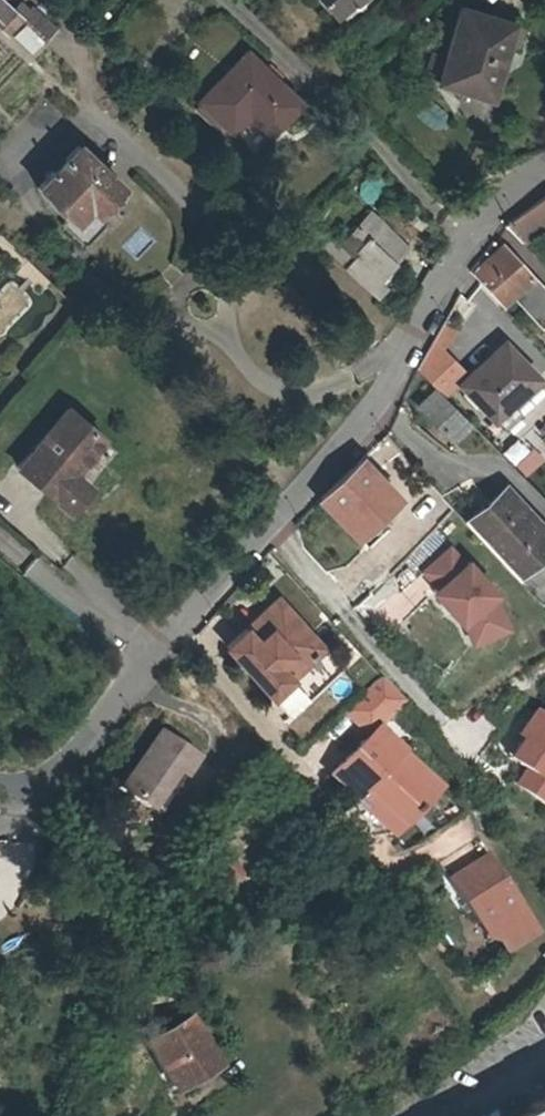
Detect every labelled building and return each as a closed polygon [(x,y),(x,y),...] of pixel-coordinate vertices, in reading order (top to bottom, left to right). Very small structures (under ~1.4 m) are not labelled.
[(11,35),(27,19),(8,0),(0,0),(0,23),(11,35)] [(328,14),(344,0),(316,0),(328,14)] [(435,75),(433,81),(486,97),(509,24),(457,8),(441,56),(429,51),(422,71),(435,75)] [(25,23),(13,36),(33,54),(45,40),(25,23)] [(267,88),(275,80),(220,28),(213,36),(267,88)] [(239,117),(267,88),(213,36),(185,65),(239,117)] [(185,65),(173,78),(227,130),(239,117),(185,65)] [(73,138),(30,181),(63,215),(79,199),(88,208),(115,181),(73,138)] [(544,220),(544,195),(502,225),(516,240),(544,220)] [(373,298),(386,285),(377,277),(406,247),(371,214),(351,234),(363,245),(353,254),(332,232),(319,246),(373,298)] [(499,306),(511,295),(530,277),(500,245),(470,273),(499,306)] [(530,277),(511,295),(544,332),(544,331),(544,293),(530,277)] [(432,339),(415,370),(436,392),(441,397),(453,386),(464,376),(432,339)] [(464,376),(453,386),(484,421),(530,380),(499,345),(464,376)] [(436,392),(419,408),(451,441),(468,425),(441,397),(436,392)] [(108,437),(73,406),(31,453),(81,499),(93,486),(78,472),(108,437)] [(544,444),(544,438),(541,430),(533,433),(521,407),(499,417),(508,436),(524,429),(534,450),(544,444)] [(525,446),(518,468),(535,474),(542,452),(525,446)] [(70,511),(81,499),(31,453),(20,467),(70,511)] [(355,536),(377,514),(396,496),(365,467),(371,462),(362,454),(318,500),(355,536)] [(544,545),(544,539),(505,491),(464,526),(507,577),(530,558),(544,545)] [(388,525),(377,514),(355,536),(366,547),(388,525)] [(446,549),(419,573),(434,589),(429,593),(457,624),(460,623),(496,618),(492,595),(464,564),(461,566),(446,549)] [(280,597),(259,616),(270,628),(257,639),(246,627),(226,645),(270,695),(288,716),(342,667),(280,597)] [(259,616),(246,627),(257,639),(270,628),(259,616)] [(499,639),(496,618),(460,623),(463,645),(499,639)] [(367,735),(402,702),(379,678),(345,711),(367,735)] [(500,748),(506,752),(531,718),(524,713),(500,748)] [(506,752),(520,760),(515,767),(521,771),(512,786),(544,808),(544,727),(531,718),(506,752)] [(390,836),(438,788),(377,728),(330,775),(390,836)] [(119,786),(149,808),(176,770),(183,775),(197,756),(160,729),(119,786)] [(520,760),(506,752),(502,758),(515,767),(520,760)] [(176,770),(149,808),(156,813),(183,775),(176,770)] [(495,958),(534,932),(483,853),(443,879),(495,958)] [(228,855),(214,863),(225,879),(238,871),(228,855)] [(189,1018),(146,1042),(170,1086),(214,1061),(189,1018)] [(530,1101),(534,1108),(518,1115),(544,1115),(544,1093),(530,1101)]
